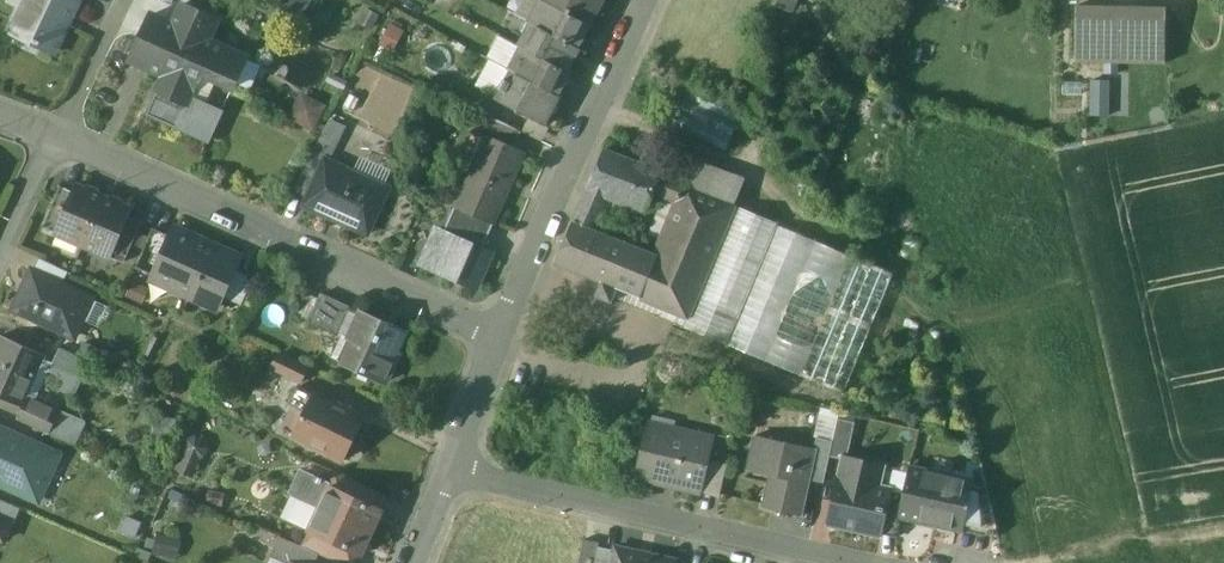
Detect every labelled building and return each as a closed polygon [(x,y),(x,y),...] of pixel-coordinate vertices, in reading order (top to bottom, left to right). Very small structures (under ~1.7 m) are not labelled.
[(15,30),(35,39),(34,42),(41,45),(42,43),(57,49),(79,1),(78,0),(29,0),(15,30)] [(544,3),(545,3),(588,26),(602,0),(545,0),(544,3)] [(588,26),(545,3),(545,4),(539,1),(527,22),(530,24),(577,49),(589,27),(588,26)] [(1165,8),(1075,6),(1074,63),(1164,64),(1165,8)] [(217,23),(183,7),(173,28),(208,44),(217,23)] [(169,26),(152,18),(132,63),(151,72),(155,63),(153,62),(169,26)] [(577,49),(530,24),(518,46),(519,47),(567,73),(579,50),(577,49)] [(173,28),(169,26),(153,62),(155,63),(151,72),(165,78),(148,116),(209,144),(223,113),(190,98),(201,74),(234,89),(246,61),(208,44),(173,28)] [(567,73),(519,47),(507,70),(511,72),(557,97),(569,74),(567,73)] [(370,112),(370,113),(387,121),(400,94),(407,97),(412,87),(367,65),(349,101),(370,112)] [(557,97),(511,72),(506,81),(504,80),(499,89),(501,90),(497,99),(495,98),(494,99),(544,126),(559,98),(557,97)] [(1091,80),(1091,115),(1128,115),(1128,74),(1104,74),(1100,74),(1100,80),(1091,80)] [(661,121),(725,150),(744,108),(680,80),(661,121)] [(290,114),(317,126),(328,102),(301,90),(290,114)] [(521,132),(492,119),(484,136),(513,148),(521,132)] [(513,148),(484,136),(454,209),(493,225),(523,152),(513,148)] [(659,171),(602,151),(555,264),(601,283),(616,289),(639,299),(658,257),(655,256),(593,230),(608,195),(647,208),(653,190),(659,171)] [(312,154),(293,189),(309,198),(326,162),(312,154)] [(390,189),(327,160),(309,198),(305,207),(368,236),(390,189)] [(691,183),(659,171),(653,190),(678,201),(685,204),(690,188),(691,183)] [(104,197),(77,185),(73,192),(56,233),(55,234),(83,246),(104,197)] [(61,187),(43,227),(56,233),(73,192),(61,187)] [(733,206),(690,188),(685,204),(678,201),(662,241),(655,256),(658,257),(639,299),(686,318),(733,206)] [(104,197),(83,246),(110,258),(111,257),(129,216),(132,209),(104,197)] [(686,318),(682,327),(801,376),(851,258),(776,227),(777,225),(733,206),(686,318)] [(445,233),(482,249),(493,225),(455,209),(445,233)] [(673,215),(659,209),(648,235),(662,241),(673,215)] [(142,222),(129,216),(111,257),(124,262),(142,222)] [(173,237),(153,228),(136,268),(157,277),(159,273),(157,272),(173,237)] [(240,257),(177,229),(173,237),(157,272),(159,273),(170,278),(172,284),(170,288),(216,309),(222,296),(234,270),(240,257)] [(423,264),(477,287),(491,253),(482,249),(445,233),(437,230),(423,264)] [(69,272),(39,258),(33,271),(62,286),(69,272)] [(890,274),(851,258),(801,376),(841,393),(890,274)] [(254,279),(234,270),(222,296),(242,305),(254,279)] [(62,286),(33,271),(14,309),(73,338),(92,300),(62,286)] [(616,289),(601,283),(595,297),(610,304),(616,289)] [(349,309),(322,296),(310,322),(337,335),(349,309)] [(387,326),(362,314),(341,362),(387,383),(399,356),(396,355),(404,336),(386,328),(387,326)] [(1,336),(0,338),(0,352),(1,352),(0,354),(0,397),(23,408),(24,405),(46,356),(1,336)] [(91,362),(61,348),(49,372),(62,378),(56,389),(74,398),(91,362)] [(307,369),(279,355),(272,370),(300,383),(307,369)] [(363,421),(296,389),(288,404),(294,406),(291,411),(297,414),(288,431),(293,434),(292,435),(344,460),(349,457),(352,452),(354,446),(353,440),(363,421)] [(53,418),(24,405),(23,408),(17,420),(46,433),(53,418)] [(66,409),(55,434),(78,444),(89,419),(66,409)] [(854,424),(836,420),(831,442),(828,456),(845,460),(846,458),(847,458),(854,424)] [(712,437),(650,424),(638,477),(675,485),(675,487),(700,493),(700,489),(707,460),(712,437)] [(0,428),(0,483),(38,500),(59,455),(0,428)] [(814,449),(754,436),(748,465),(771,470),(763,508),(802,517),(810,480),(816,449),(814,449)] [(203,442),(193,438),(185,441),(183,447),(185,453),(198,458),(204,455),(206,449),(203,442)] [(831,442),(816,439),(814,449),(816,449),(810,480),(822,483),(828,456),(831,442)] [(185,453),(178,470),(191,476),(198,458),(185,453)] [(847,458),(846,458),(845,460),(841,481),(839,480),(829,523),(880,534),(889,492),(877,489),(882,466),(847,458)] [(726,465),(707,460),(700,489),(720,494),(726,465)] [(970,481),(909,467),(903,495),(904,495),(899,517),(900,518),(959,531),(961,521),(968,488),(970,481)] [(358,483),(335,473),(329,487),(351,497),(358,483)] [(316,481),(301,474),(291,495),(319,508),(329,487),(319,482),(321,478),(318,476),(316,481)] [(385,496),(358,483),(351,497),(379,510),(385,496)] [(351,497),(329,487),(319,508),(371,532),(381,511),(351,497)] [(987,492),(968,488),(961,521),(996,529),(987,492)] [(889,492),(880,534),(895,538),(900,518),(899,517),(904,495),(903,495),(889,492)] [(371,532),(319,508),(308,531),(325,539),(357,554),(360,555),(371,532)] [(4,542),(12,522),(0,517),(0,540),(4,542)] [(280,537),(271,557),(285,562),(315,562),(319,553),(280,537)] [(325,539),(319,553),(342,562),(354,562),(357,554),(325,539)] [(584,541),(579,562),(595,562),(598,547),(599,544),(584,541)] [(615,552),(598,547),(595,562),(613,562),(615,552)] [(616,549),(615,552),(613,562),(675,562),(616,549)]
